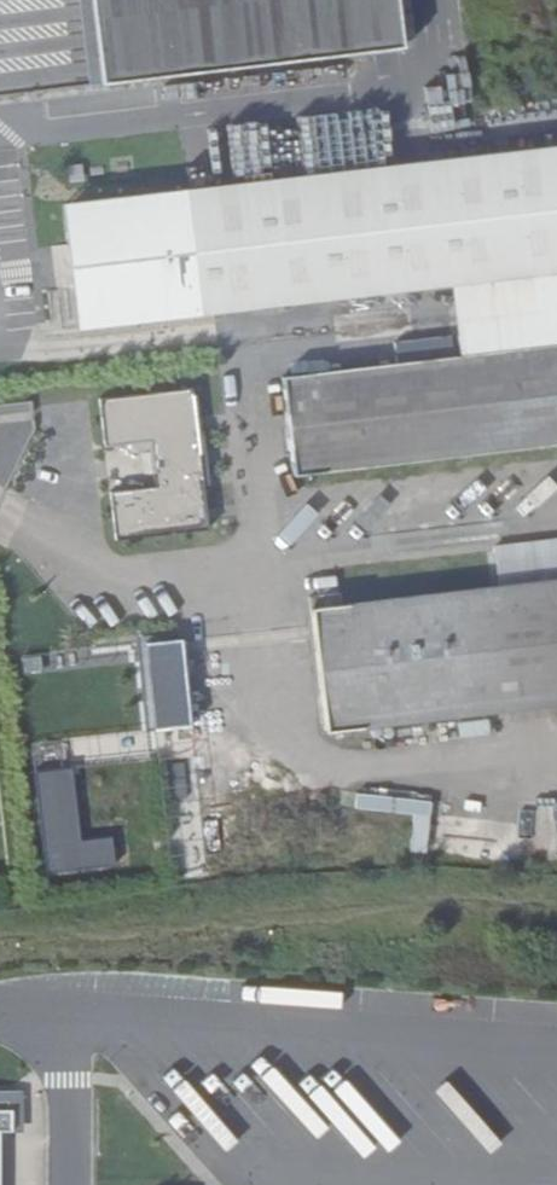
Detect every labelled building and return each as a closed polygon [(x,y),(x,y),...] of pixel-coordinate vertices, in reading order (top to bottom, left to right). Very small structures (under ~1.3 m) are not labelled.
[(81,91),(399,57),(393,0),(71,0),(81,91)] [(433,296),(556,282),(556,152),(161,194),(162,203),(43,215),(47,253),(55,252),(60,296),(52,296),(57,329),(174,317),(176,324),(433,296)] [(433,296),(436,329),(556,315),(556,282),(433,296)] [(436,329),(440,365),(556,351),(556,315),(436,329)] [(556,455),(556,351),(440,365),(263,386),(274,486),(556,455)] [(189,537),(173,395),(81,406),(87,456),(129,450),(132,495),(90,500),(97,549),(189,537)] [(293,619),(306,745),(548,718),(549,736),(556,736),(556,590),(293,619)] [(195,726),(191,634),(144,636),(147,728),(195,726)] [(79,846),(72,771),(35,775),(46,876),(116,868),(112,841),(79,846)]
